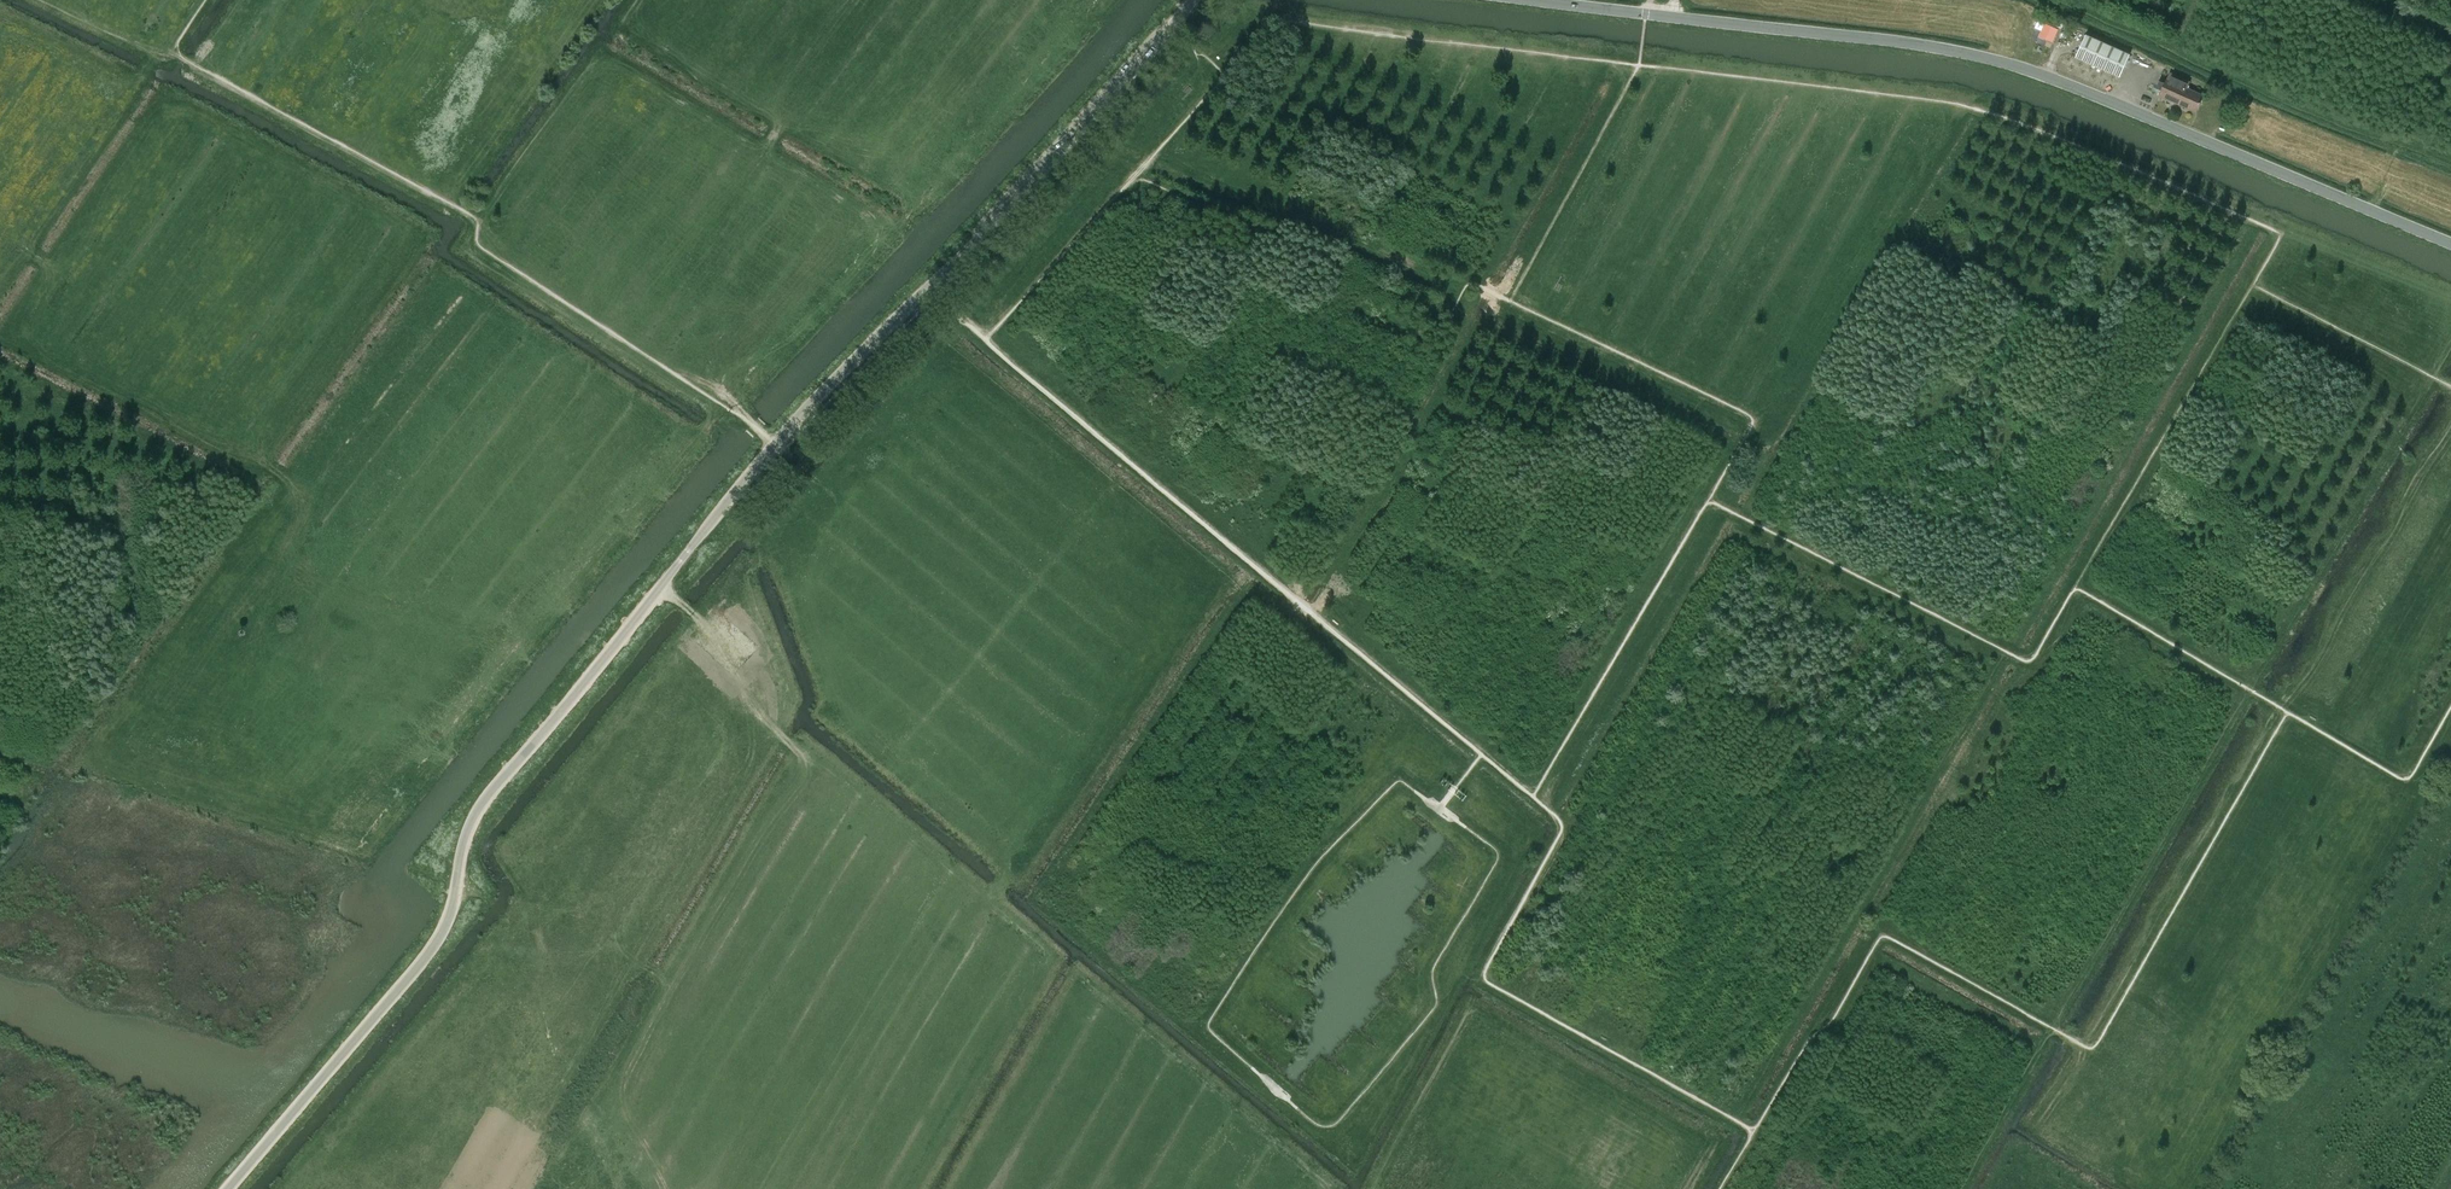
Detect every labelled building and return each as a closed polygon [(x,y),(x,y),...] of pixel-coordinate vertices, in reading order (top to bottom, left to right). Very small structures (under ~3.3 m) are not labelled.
[(2036,17),(2062,29),(2065,23),(2038,11),(2035,17),(2036,17)] [(2058,30),(2045,24),(2042,32),(2054,38),(2058,30)] [(2087,35),(2076,57),(2120,77),(2131,55),(2087,35)] [(2197,112),(2204,97),(2187,89),(2190,83),(2170,73),(2160,95),(2197,112)] [(700,651),(686,662),(695,673),(709,662),(700,651)] [(703,674),(712,683),(721,675),(712,665),(703,674)]
